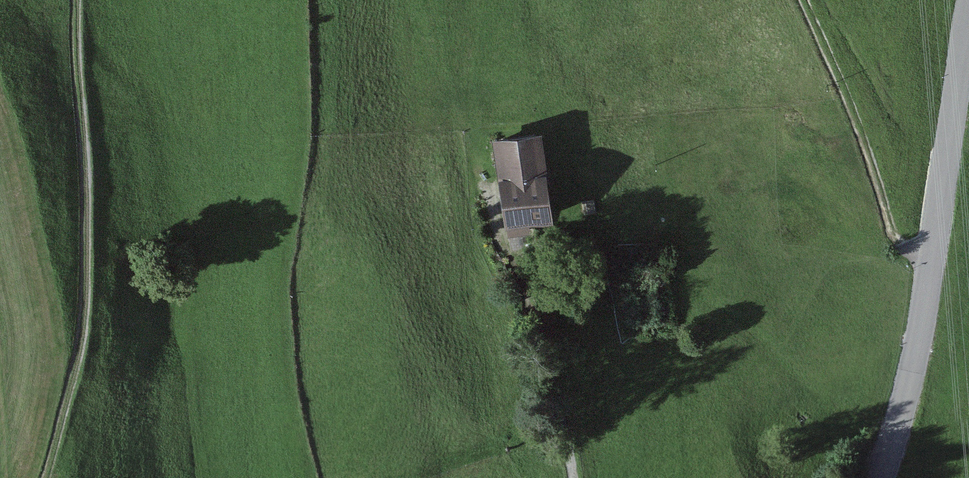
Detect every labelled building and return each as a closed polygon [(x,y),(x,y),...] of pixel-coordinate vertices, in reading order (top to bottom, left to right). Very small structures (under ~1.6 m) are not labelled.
[(550,122),(498,129),(515,233),(561,226),(550,122)]
